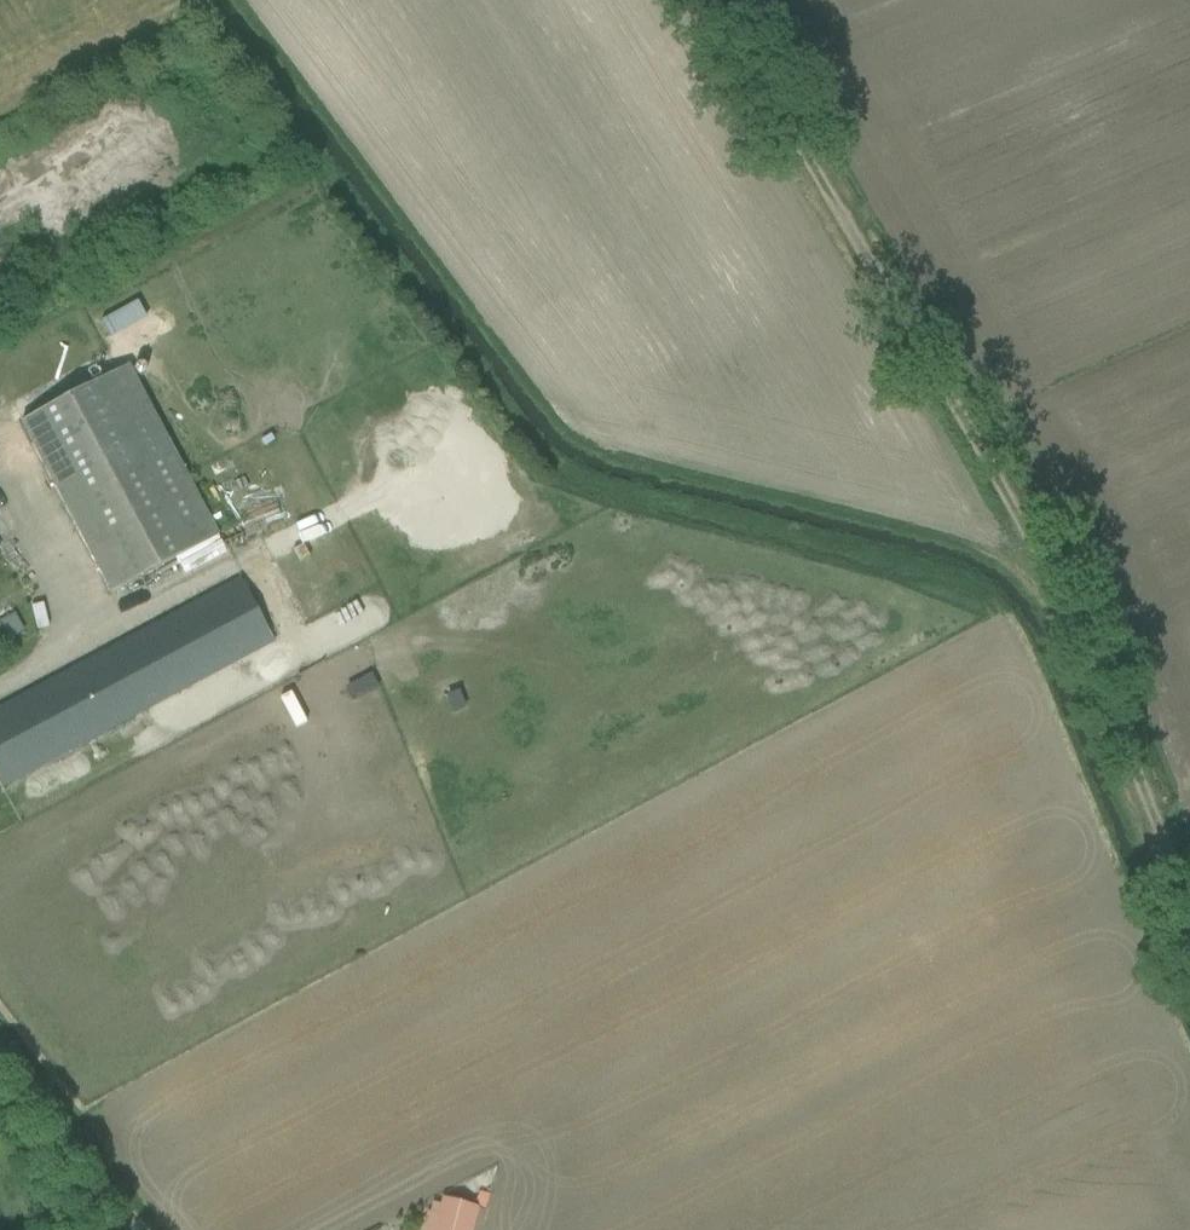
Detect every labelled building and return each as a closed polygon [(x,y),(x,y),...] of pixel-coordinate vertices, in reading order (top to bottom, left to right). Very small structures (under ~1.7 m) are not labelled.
[(23,422),(111,591),(220,534),(132,365),(23,422)] [(3,786),(276,643),(243,581),(0,709),(0,780),(3,786)] [(0,622),(0,634),(5,642),(8,641),(25,631),(15,614),(9,617),(0,622)] [(479,1206),(444,1198),(435,1229),(472,1229),(479,1206)]
